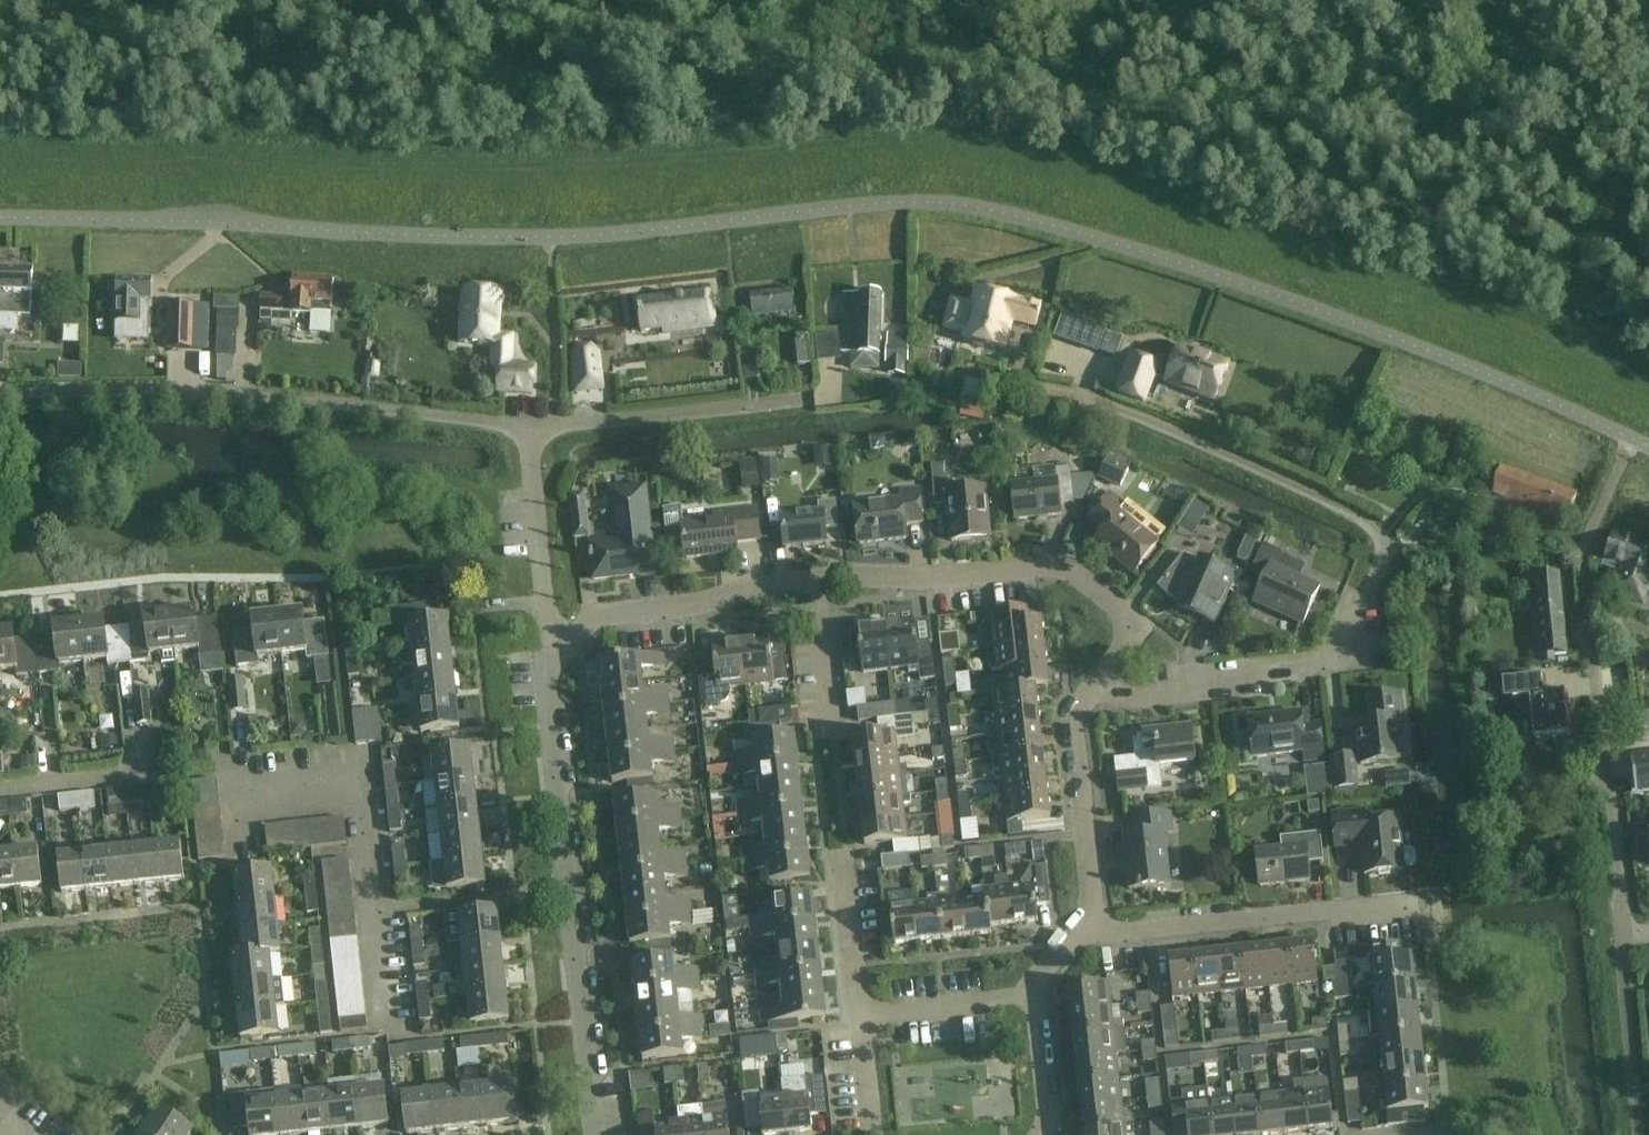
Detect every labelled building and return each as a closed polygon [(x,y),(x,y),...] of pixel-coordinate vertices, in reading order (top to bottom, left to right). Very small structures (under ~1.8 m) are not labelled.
[(30,316),(31,295),(32,295),(32,273),(0,271),(0,316),(30,316)] [(262,310),(262,321),(291,323),(292,313),(317,314),(318,312),(331,313),(333,279),(293,276),(293,280),(287,279),(286,291),(292,291),(291,299),(282,298),(282,295),(262,295),(262,310)] [(152,279),(116,279),(116,290),(116,324),(140,324),(140,300),(152,301),(152,281),(152,279)] [(497,392),(532,394),(534,365),(505,364),(507,338),(498,338),(498,325),(501,289),(464,287),(462,308),(460,343),(497,345),(497,344),(500,344),(499,363),(498,363),(497,392)] [(791,289),(751,293),(751,294),(740,295),(742,308),(752,307),(754,318),(793,313),(791,289)] [(979,290),(974,307),(953,301),(946,325),(968,330),(965,341),(1002,351),(1009,326),(1011,326),(1013,321),(1036,327),(1041,306),(979,290)] [(717,331),(712,291),(636,299),(640,334),(662,332),(662,337),(717,331)] [(881,294),(860,293),(845,293),(842,344),(842,352),(852,353),(852,368),(879,368),(880,316),(881,294)] [(236,357),(238,298),(214,297),(214,309),(217,309),(216,356),(218,356),(217,369),(231,370),(231,357),(236,357)] [(168,349),(169,349),(169,348),(205,350),(206,304),(168,303),(168,349)] [(1064,312),(1057,333),(1072,339),(1079,318),(1064,312)] [(904,375),(905,365),(908,366),(909,349),(908,349),(909,334),(887,333),(887,349),(886,348),(885,364),(887,365),(887,375),(904,375)] [(814,364),(812,341),(792,343),(794,367),(814,364)] [(1161,361),(1156,364),(1131,355),(1117,392),(1143,402),(1154,374),(1166,379),(1165,381),(1215,400),(1228,366),(1178,347),(1173,361),(1167,360),(1161,361)] [(761,379),(758,352),(740,354),(743,382),(761,379)] [(597,353),(570,356),(572,373),(599,370),(597,353)] [(380,361),(368,360),(366,376),(378,377),(380,361)] [(988,404),(965,398),(960,417),(983,423),(988,404)] [(915,433),(901,434),(903,450),(917,448),(915,433)] [(833,449),(814,450),(816,469),(834,467),(833,449)] [(1118,482),(1128,463),(1109,453),(1099,472),(1118,482)] [(777,459),(762,460),(764,483),(778,482),(777,459)] [(757,463),(740,466),(743,490),(760,487),(757,463)] [(989,536),(987,514),(985,489),(947,493),(945,466),(931,467),(934,506),(948,505),(951,541),(971,540),(971,538),(989,536)] [(1074,503),(1072,481),(1070,466),(1054,468),(1056,479),(1011,484),(1015,520),(1061,515),(1060,505),(1074,503)] [(1501,467),(1491,495),(1485,513),(1525,527),(1532,510),(1546,515),(1567,522),(1576,493),(1501,467)] [(616,542),(611,542),(589,545),(593,580),(655,573),(645,488),(610,491),(616,542)] [(923,522),(920,500),(919,491),(900,493),(901,502),(854,508),(858,544),(907,539),(905,524),(923,522)] [(570,496),(575,538),(588,537),(584,494),(570,496)] [(1109,494),(1103,502),(1089,519),(1103,531),(1094,543),(1134,574),(1158,544),(1120,514),(1125,507),(1109,494)] [(838,528),(836,505),(835,502),(817,504),(818,513),(781,517),(784,548),(827,543),(825,529),(838,528)] [(666,544),(683,542),(685,559),(737,553),(735,543),(759,540),(756,508),(731,511),(732,519),(682,524),(681,508),(663,510),(666,544)] [(1626,575),(1619,594),(1641,603),(1648,583),(1648,574),(1642,571),(1648,553),(1648,548),(1613,534),(1602,567),(1626,575)] [(1271,570),(1257,601),(1301,621),(1316,589),(1284,574),(1291,559),(1262,547),(1255,563),(1271,570)] [(1183,556),(1171,570),(1157,587),(1180,605),(1178,609),(1213,625),(1237,570),(1224,564),(1221,571),(1208,565),(1183,556)] [(1559,573),(1533,575),(1537,611),(1531,611),(1534,644),(1528,645),(1529,665),(1555,664),(1554,655),(1566,654),(1559,573)] [(1235,594),(1228,608),(1242,614),(1249,601),(1235,594)] [(372,614),(374,628),(409,624),(411,650),(450,646),(447,619),(439,620),(437,604),(393,609),(393,612),(372,614)] [(984,614),(986,636),(988,650),(1043,643),(1041,621),(1035,621),(1033,608),(984,614)] [(195,610),(171,613),(175,649),(197,647),(198,655),(221,653),(217,621),(196,623),(195,610)] [(302,612),(278,615),(282,653),(305,650),(306,658),(328,656),(325,624),(304,626),(302,612)] [(151,652),(175,649),(171,613),(145,616),(147,629),(126,631),(129,663),(152,660),(151,652)] [(282,653),(278,615),(253,617),(254,632),(233,634),(237,666),(259,664),(258,656),(282,653)] [(103,620),(79,623),(83,659),(106,657),(107,665),(129,663),(126,631),(105,633),(103,620)] [(83,659),(79,623),(54,626),(56,639),(34,641),(38,673),(61,671),(60,662),(83,659)] [(914,623),(886,626),(891,670),(918,667),(919,681),(933,680),(930,644),(917,645),(914,623)] [(891,670),(886,626),(857,629),(862,673),(891,670)] [(0,632),(0,669),(15,667),(16,676),(38,673),(34,641),(14,643),(12,631),(0,632)] [(783,638),(741,643),(746,686),(788,681),(783,638)] [(346,658),(358,656),(356,639),(344,640),(346,658)] [(952,642),(940,643),(941,654),(953,653),(952,642)] [(746,686),(741,643),(711,646),(714,668),(701,669),(705,706),(721,704),(726,702),(729,698),(730,693),(729,688),(746,686)] [(1046,666),(1043,643),(988,650),(990,672),(1004,670),(1004,671),(1046,666)] [(453,674),(450,646),(411,650),(412,652),(401,653),(403,667),(413,666),(414,678),(453,674)] [(360,675),(358,656),(346,658),(349,677),(360,675)] [(664,667),(663,656),(599,662),(602,687),(643,682),(642,670),(664,667)] [(954,665),(943,666),(944,677),(956,675),(954,665)] [(993,693),(1035,688),(1048,687),(1046,666),(1004,671),(1006,683),(992,685),(993,693)] [(453,674),(414,678),(417,705),(456,700),(453,674)] [(957,687),(956,675),(944,677),(945,689),(957,687)] [(246,709),(242,677),(228,679),(232,710),(246,709)] [(1524,710),(1531,711),(1534,739),(1571,735),(1566,694),(1546,696),(1544,679),(1502,683),(1504,701),(1517,699),(1519,706),(1524,710)] [(602,687),(604,710),(669,703),(668,691),(645,694),(643,682),(602,687)] [(987,708),(988,716),(1037,710),(1035,688),(993,693),(994,707),(987,708)] [(151,724),(148,690),(134,691),(137,726),(151,724)] [(1356,723),(1358,745),(1361,764),(1400,760),(1395,721),(1403,720),(1400,694),(1368,697),(1371,721),(1356,723)] [(459,728),(456,700),(417,705),(420,733),(459,728)] [(928,701),(924,706),(925,714),(925,715),(927,715),(939,714),(936,700),(928,701)] [(670,715),(669,703),(604,710),(607,735),(648,730),(647,717),(670,715)] [(893,703),(879,705),(856,708),(858,722),(877,719),(895,717),(893,703)] [(1634,705),(1637,732),(1648,731),(1648,703),(1634,705)] [(959,707),(948,709),(949,719),(960,718),(959,707)] [(378,708),(365,710),(369,743),(382,741),(378,708)] [(356,744),(369,743),(365,710),(352,711),(356,744)] [(1040,732),(1037,710),(988,716),(988,721),(992,724),(996,724),(998,737),(1040,732)] [(758,711),(748,712),(750,727),(760,726),(758,711)] [(1248,719),(1250,741),(1252,758),(1304,752),(1305,760),(1324,758),(1322,748),(1320,726),(1302,728),(1300,713),(1248,719)] [(940,726),(939,714),(927,715),(928,727),(940,726)] [(852,736),(855,759),(897,754),(896,741),(915,738),(912,715),(895,717),(877,719),(878,733),(852,736)] [(962,729),(960,718),(949,719),(950,731),(962,729)] [(303,722),(289,724),(291,743),(303,742),(302,736),(305,736),(303,722)] [(734,754),(732,754),(733,766),(797,759),(794,735),(781,736),(779,724),(760,726),(750,727),(742,728),(744,740),(753,739),(754,752),(734,754)] [(1194,761),(1193,749),(1191,727),(1143,732),(1143,735),(1136,736),(1139,758),(1115,761),(1119,792),(1162,788),(1160,765),(1194,761)] [(607,735),(609,759),(674,751),(673,739),(649,742),(648,730),(607,735)] [(1042,753),(1040,732),(998,737),(999,750),(992,751),(993,759),(1042,753)] [(117,747),(115,736),(99,738),(101,749),(117,747)] [(944,760),(943,749),(931,750),(932,761),(944,760)] [(432,754),(435,781),(473,777),(470,750),(432,754)] [(954,763),(966,762),(964,750),(953,751),(954,763)] [(674,751),(609,759),(612,783),(653,779),(652,765),(675,762),(674,751)] [(204,752),(191,753),(192,763),(205,762),(204,752)] [(1045,775),(1042,753),(993,759),(995,780),(1003,779),(1003,780),(1045,775)] [(855,759),(857,780),(900,775),(907,774),(906,766),(899,767),(897,754),(855,759)] [(1359,786),(1355,755),(1333,757),(1337,788),(1359,786)] [(1630,757),(1635,794),(1648,792),(1648,755),(1630,757)] [(20,758),(21,770),(35,769),(35,757),(20,758)] [(797,759),(733,766),(734,778),(756,775),(758,787),(799,782),(797,759)] [(967,778),(966,762),(954,763),(956,779),(967,778)] [(385,786),(397,785),(395,767),(384,768),(385,786)] [(902,798),(900,775),(857,780),(860,802),(902,798)] [(997,794),(998,802),(1047,797),(1045,775),(1003,780),(1004,794),(997,794)] [(476,805),(473,777),(435,781),(438,809),(476,805)] [(218,792),(217,778),(190,781),(191,795),(218,792)] [(1327,794),(1326,780),(1310,782),(1311,795),(1327,794)] [(935,782),(936,794),(948,792),(947,781),(935,782)] [(799,782),(758,787),(759,800),(737,802),(739,813),(802,806),(799,782)] [(175,799),(174,784),(156,786),(157,801),(175,799)] [(400,813),(397,785),(385,786),(388,815),(400,813)] [(145,803),(143,787),(125,789),(127,804),(145,803)] [(127,804),(125,789),(107,791),(109,806),(127,804)] [(96,808),(94,792),(76,794),(78,810),(96,808)] [(220,804),(218,792),(191,795),(193,807),(220,804)] [(949,804),(948,792),(936,794),(937,805),(949,804)] [(78,810),(76,794),(58,796),(60,811),(78,810)] [(969,795),(958,796),(959,807),(971,805),(969,795)] [(614,801),(617,825),(681,817),(680,806),(656,808),(655,796),(614,801)] [(860,802),(862,825),(905,820),(903,805),(911,804),(910,797),(902,798),(860,802)] [(1049,818),(1047,797),(998,802),(998,809),(1005,808),(1007,823),(1049,818)] [(28,815),(27,800),(9,802),(10,817),(28,815)] [(1320,800),(1310,801),(1311,814),(1321,813),(1320,800)] [(0,802),(0,818),(10,817),(9,802),(0,802)] [(193,807),(194,820),(221,817),(220,804),(193,807)] [(441,835),(479,831),(476,805),(438,809),(441,835)] [(972,817),(971,805),(959,807),(961,826),(973,824),(972,817)] [(802,806),(739,813),(740,825),(762,823),(764,835),(805,831),(802,806)] [(1332,815),(1332,821),(1334,843),(1361,840),(1365,875),(1403,871),(1398,819),(1366,822),(1365,811),(1332,815)] [(412,812),(401,813),(402,822),(413,821),(412,812)] [(400,813),(388,815),(390,833),(402,831),(400,813)] [(1170,814),(1157,815),(1135,818),(1137,835),(1123,837),(1129,890),(1169,885),(1166,863),(1163,833),(1172,832),(1170,814)] [(221,817),(194,820),(195,833),(222,830),(221,817)] [(344,817),(331,818),(334,845),(347,844),(344,817)] [(681,817),(617,825),(619,850),(661,845),(660,832),(682,829),(681,817)] [(320,847),(334,845),(331,818),(317,820),(320,847)] [(307,848),(320,847),(317,820),(304,821),(307,848)] [(905,820),(862,825),(865,845),(907,841),(905,820)] [(295,849),(307,848),(304,821),(292,822),(295,849)] [(282,851),(295,849),(292,822),(279,824),(282,851)] [(268,852),(282,851),(279,824),(265,825),(268,852)] [(224,844),(222,830),(195,833),(197,846),(224,844)] [(482,858),(479,831),(441,835),(444,862),(482,858)] [(805,831),(764,835),(765,847),(742,850),(744,861),(807,854),(805,831)] [(1256,851),(1257,864),(1260,886),(1309,881),(1307,863),(1323,862),(1320,833),(1280,838),(1281,848),(1256,851)] [(955,849),(953,837),(941,839),(943,851),(955,849)] [(184,880),(182,858),(180,842),(155,845),(160,883),(184,880)] [(225,857),(224,844),(197,846),(198,860),(225,857)] [(1044,857),(1043,844),(1034,845),(1035,859),(1044,857)] [(134,886),(160,883),(155,845),(130,847),(134,886)] [(619,850),(622,873),(686,866),(685,854),(662,856),(661,845),(619,850)] [(1024,845),(1005,848),(1006,859),(1025,857),(1024,845)] [(110,888),(134,886),(130,847),(106,850),(110,888)] [(404,848),(393,849),(395,868),(406,866),(404,848)] [(994,858),(993,848),(980,849),(982,859),(994,858)] [(38,849),(13,852),(17,889),(42,886),(38,849)] [(969,861),(982,859),(980,849),(968,851),(969,861)] [(85,891),(110,888),(106,850),(81,853),(85,891)] [(17,889),(13,852),(0,853),(0,891),(17,889)] [(61,893),(85,891),(81,853),(57,855),(61,893)] [(807,854),(744,861),(745,873),(767,871),(769,884),(810,879),(807,854)] [(908,855),(880,858),(882,872),(910,868),(908,855)] [(946,857),(934,858),(935,868),(947,866),(946,857)] [(485,886),(482,858),(444,862),(430,863),(433,891),(485,886)] [(922,869),(935,868),(934,858),(921,859),(922,869)] [(350,872),(348,859),(322,862),(323,875),(350,872)] [(711,865),(700,866),(701,876),(712,874),(711,865)] [(408,885),(406,866),(395,868),(397,887),(408,885)] [(625,898),(667,893),(665,880),(688,877),(686,866),(622,873),(625,898)] [(1010,888),(1014,924),(1038,921),(1036,906),(1050,905),(1045,866),(1031,868),(1020,884),(1020,887),(1010,888)] [(234,875),(237,902),(275,898),(272,871),(234,875)] [(323,875),(325,888),(351,885),(350,872),(323,875)] [(317,893),(315,875),(304,877),(306,894),(317,893)] [(990,927),(1014,924),(1010,888),(1008,888),(1007,877),(993,878),(994,890),(985,891),(986,897),(990,927)] [(325,888),(326,900),(352,898),(351,885),(325,888)] [(317,893),(306,894),(308,913),(320,912),(317,893)] [(625,898),(627,921),(692,914),(690,902),(668,904),(667,893),(625,898)] [(758,894),(747,895),(748,903),(759,901),(758,894)] [(942,939),(966,936),(961,900),(949,901),(948,894),(937,895),(942,939)] [(918,942),(942,939),(937,895),(926,896),(927,904),(914,905),(918,942)] [(750,916),(751,928),(815,921),(812,897),(772,901),(773,914),(750,916)] [(990,927),(986,897),(961,900),(966,936),(991,933),(990,927)] [(275,898),(237,902),(240,928),(278,924),(275,898)] [(354,911),(352,898),(326,900),(327,914),(354,911)] [(702,902),(692,904),(693,913),(703,912),(702,902)] [(893,944),(918,942),(914,905),(889,908),(893,944)] [(474,908),(443,912),(447,944),(462,943),(500,939),(497,911),(475,914),(474,908)] [(355,924),(354,911),(327,914),(329,927),(355,924)] [(692,914),(627,921),(630,945),(672,941),(671,927),(693,924),(692,914)] [(817,945),(815,921),(751,928),(752,939),(776,937),(777,949),(817,945)] [(240,928),(243,956),(281,952),(278,924),(240,928)] [(357,937),(355,924),(329,927),(330,940),(357,937)] [(323,947),(321,929),(310,930),(311,948),(323,947)] [(410,930),(412,948),(423,947),(421,929),(410,930)] [(358,950),(357,937),(330,940),(332,953),(358,950)] [(503,966),(500,939),(462,943),(465,970),(503,966)] [(735,942),(726,943),(728,955),(736,954),(735,942)] [(1313,943),(1288,945),(1292,986),(1317,983),(1313,943)] [(820,969),(817,945),(777,949),(778,961),(755,964),(756,976),(820,969)] [(1292,986),(1288,945),(1263,948),(1268,988),(1292,986)] [(1371,961),(1374,987),(1414,983),(1412,957),(1402,958),(1401,945),(1370,948),(1372,961),(1371,961)] [(323,947),(311,948),(313,967),(325,966),(323,947)] [(425,966),(423,947),(412,948),(414,967),(425,966)] [(1263,948),(1240,951),(1244,991),(1268,988),(1263,948)] [(360,963),(358,950),(332,953),(333,966),(360,963)] [(1244,991),(1240,951),(1215,953),(1220,994),(1244,991)] [(243,956),(232,957),(235,984),(272,979),(270,954),(281,952),(243,956)] [(1215,953),(1192,956),(1196,996),(1220,994),(1215,953)] [(1196,996),(1192,956),(1168,959),(1172,999),(1196,996)] [(674,958),(654,960),(632,963),(635,988),(699,981),(698,968),(675,971),(674,958)] [(1330,981),(1331,991),(1351,989),(1348,961),(1335,962),(1335,967),(1337,980),(1330,981)] [(361,976),(360,963),(333,966),(334,978),(361,976)] [(506,992),(503,966),(465,970),(468,996),(506,992)] [(1335,967),(1322,969),(1324,982),(1330,981),(1337,980),(1335,967)] [(823,992),(820,969),(756,976),(758,987),(782,984),(783,997),(823,992)] [(362,989),(361,976),(334,978),(336,992),(362,989)] [(235,984),(238,1011),(275,1006),(272,979),(235,984)] [(637,1011),(679,1007),(678,994),(700,992),(699,981),(635,988),(637,1011)] [(329,1001),(328,983),(316,984),(318,1002),(329,1001)] [(418,1002),(429,1001),(427,983),(416,984),(418,1002)] [(1068,987),(1071,1012),(1110,1008),(1107,983),(1068,987)] [(1417,1008),(1414,983),(1374,987),(1377,1012),(1417,1008)] [(364,1002),(362,989),(336,992),(337,1005),(364,1002)] [(1351,989),(1331,991),(1332,1000),(1352,998),(1351,989)] [(509,1020),(506,992),(468,996),(471,1025),(509,1020)] [(825,1018),(823,992),(783,997),(784,1009),(760,1012),(761,1025),(825,1018)] [(1135,994),(1136,1004),(1151,1003),(1150,993),(1135,994)] [(329,1001),(318,1002),(320,1021),(331,1021),(329,1001)] [(431,1020),(429,1001),(418,1002),(420,1021),(431,1020)] [(365,1016),(364,1002),(337,1005),(339,1019),(365,1016)] [(1137,1015),(1151,1013),(1152,1013),(1151,1003),(1136,1004),(1137,1015)] [(275,1006),(238,1011),(241,1039),(278,1035),(275,1006)] [(1175,1006),(1160,1008),(1164,1048),(1179,1046),(1175,1006)] [(640,1035),(704,1028),(703,1016),(681,1019),(679,1007),(637,1011),(640,1035)] [(1071,1012),(1074,1036),(1113,1031),(1123,1030),(1123,1021),(1112,1022),(1110,1008),(1071,1012)] [(1371,1038),(1379,1037),(1420,1033),(1417,1008),(1377,1012),(1368,1013),(1371,1038)] [(367,1030),(365,1016),(339,1019),(340,1032),(367,1030)] [(1313,1032),(1327,1031),(1326,1021),(1312,1023),(1313,1032)] [(1287,1025),(1273,1027),(1274,1036),(1288,1035),(1287,1025)] [(709,1028),(711,1040),(730,1038),(729,1026),(709,1028)] [(1335,1027),(1337,1042),(1348,1041),(1346,1026),(1335,1027)] [(1260,1038),(1274,1036),(1273,1027),(1259,1028),(1260,1038)] [(704,1028),(640,1035),(642,1059),(683,1055),(682,1042),(705,1040),(704,1028)] [(1225,1032),(1226,1041),(1240,1040),(1239,1030),(1225,1032)] [(1074,1036),(1076,1059),(1115,1055),(1115,1054),(1124,1053),(1122,1032),(1113,1033),(1113,1031),(1074,1036)] [(1212,1043),(1226,1041),(1225,1032),(1211,1033),(1212,1043)] [(1423,1059),(1420,1033),(1379,1037),(1382,1063),(1423,1059)] [(507,1034),(478,1037),(480,1049),(508,1045),(507,1034)] [(787,1035),(777,1036),(779,1050),(789,1049),(787,1035)] [(769,1051),(779,1050),(777,1036),(767,1037),(769,1051)] [(461,1051),(480,1049),(478,1037),(460,1039),(461,1051)] [(370,1050),(369,1038),(351,1040),(352,1052),(370,1050)] [(333,1054),(352,1052),(351,1040),(332,1042),(333,1054)] [(1140,1041),(1141,1052),(1156,1050),(1155,1040),(1140,1041)] [(443,1041),(424,1043),(426,1055),(444,1053),(443,1041)] [(1313,1041),(1299,1042),(1300,1053),(1314,1051),(1313,1041)] [(1348,1041),(1337,1042),(1339,1058),(1349,1056),(1348,1041)] [(1300,1053),(1299,1042),(1285,1044),(1286,1054),(1300,1053)] [(407,1057),(426,1055),(424,1043),(406,1045),(407,1057)] [(297,1046),(298,1057),(316,1055),(315,1044),(297,1046)] [(279,1059),(298,1057),(297,1046),(278,1048),(279,1059)] [(1265,1046),(1252,1048),(1253,1058),(1266,1056),(1265,1046)] [(1239,1059),(1253,1058),(1252,1048),(1238,1049),(1239,1059)] [(270,1049),(251,1051),(252,1062),(271,1060),(270,1049)] [(1142,1062),(1156,1060),(1157,1060),(1156,1050),(1141,1052),(1142,1062)] [(1204,1053),(1205,1063),(1219,1061),(1218,1051),(1204,1053)] [(1191,1065),(1205,1063),(1204,1053),(1190,1054),(1191,1065)] [(1076,1059),(1079,1083),(1118,1079),(1115,1055),(1076,1059)] [(1426,1083),(1423,1059),(1382,1063),(1385,1088),(1426,1083)] [(1203,1065),(1192,1066),(1193,1078),(1204,1077),(1203,1065)] [(707,1066),(697,1067),(699,1082),(709,1080),(707,1066)] [(682,1069),(673,1070),(675,1084),(684,1083),(682,1069)] [(665,1085),(675,1084),(673,1070),(664,1071),(665,1085)] [(1079,1083),(1081,1107),(1121,1102),(1118,1079),(1079,1083)] [(333,1132),(360,1129),(355,1090),(356,1090),(355,1080),(328,1083),(329,1093),(333,1132)] [(1145,1081),(1147,1099),(1161,1098),(1159,1080),(1145,1081)] [(1325,1080),(1304,1082),(1309,1131),(1333,1129),(1330,1106),(1328,1083),(1325,1080)] [(1342,1082),(1343,1092),(1357,1090),(1356,1080),(1342,1082)] [(1284,1134),(1309,1131),(1304,1082),(1293,1083),(1294,1092),(1280,1094),(1284,1134)] [(1428,1109),(1426,1083),(1385,1088),(1388,1112),(1385,1113),(1387,1126),(1425,1122),(1424,1110),(1428,1109)] [(512,1084),(483,1087),(488,1126),(516,1123),(512,1084)] [(384,1087),(356,1090),(355,1090),(360,1129),(388,1126),(384,1087)] [(461,1129),(488,1126),(483,1087),(457,1090),(461,1129)] [(434,1132),(461,1129),(457,1090),(430,1093),(434,1132)] [(1361,1123),(1357,1090),(1343,1092),(1347,1125),(1361,1123)] [(275,1099),(274,1091),(230,1096),(234,1130),(250,1128),(251,1134),(279,1134),(275,1099)] [(306,1134),(333,1132),(329,1093),(302,1096),(306,1134)] [(407,1134),(434,1132),(430,1093),(402,1096),(407,1134)] [(808,1093),(784,1095),(789,1134),(812,1132),(808,1093)] [(1284,1134),(1280,1094),(1256,1097),(1260,1134),(1274,1134),(1284,1134)] [(789,1134),(784,1095),(758,1098),(762,1134),(781,1134),(789,1134)] [(306,1134),(302,1096),(275,1099),(279,1134),(303,1134),(306,1134)] [(1256,1097),(1233,1099),(1237,1134),(1260,1134),(1256,1097)] [(1148,1109),(1161,1108),(1162,1108),(1161,1098),(1147,1099),(1148,1109)] [(1233,1099),(1209,1102),(1213,1134),(1237,1134),(1233,1099)] [(1081,1107),(1084,1131),(1123,1126),(1121,1102),(1081,1107)] [(1209,1102),(1187,1104),(1186,1103),(1171,1105),(1174,1134),(1213,1134),(1209,1102)] [(726,1104),(702,1107),(705,1134),(730,1134),(727,1115),(726,1104)] [(192,1129),(157,1105),(147,1121),(150,1124),(143,1134),(188,1134),(192,1129)] [(702,1107),(677,1110),(678,1120),(679,1120),(681,1134),(705,1134),(702,1107)] [(679,1120),(678,1120),(655,1123),(654,1114),(638,1115),(640,1134),(681,1134),(679,1120)] [(1164,1122),(1163,1122),(1149,1124),(1150,1134),(1165,1132),(1164,1122)] [(1084,1131),(1085,1134),(1133,1134),(1132,1126),(1123,1127),(1123,1126),(1084,1131)]
